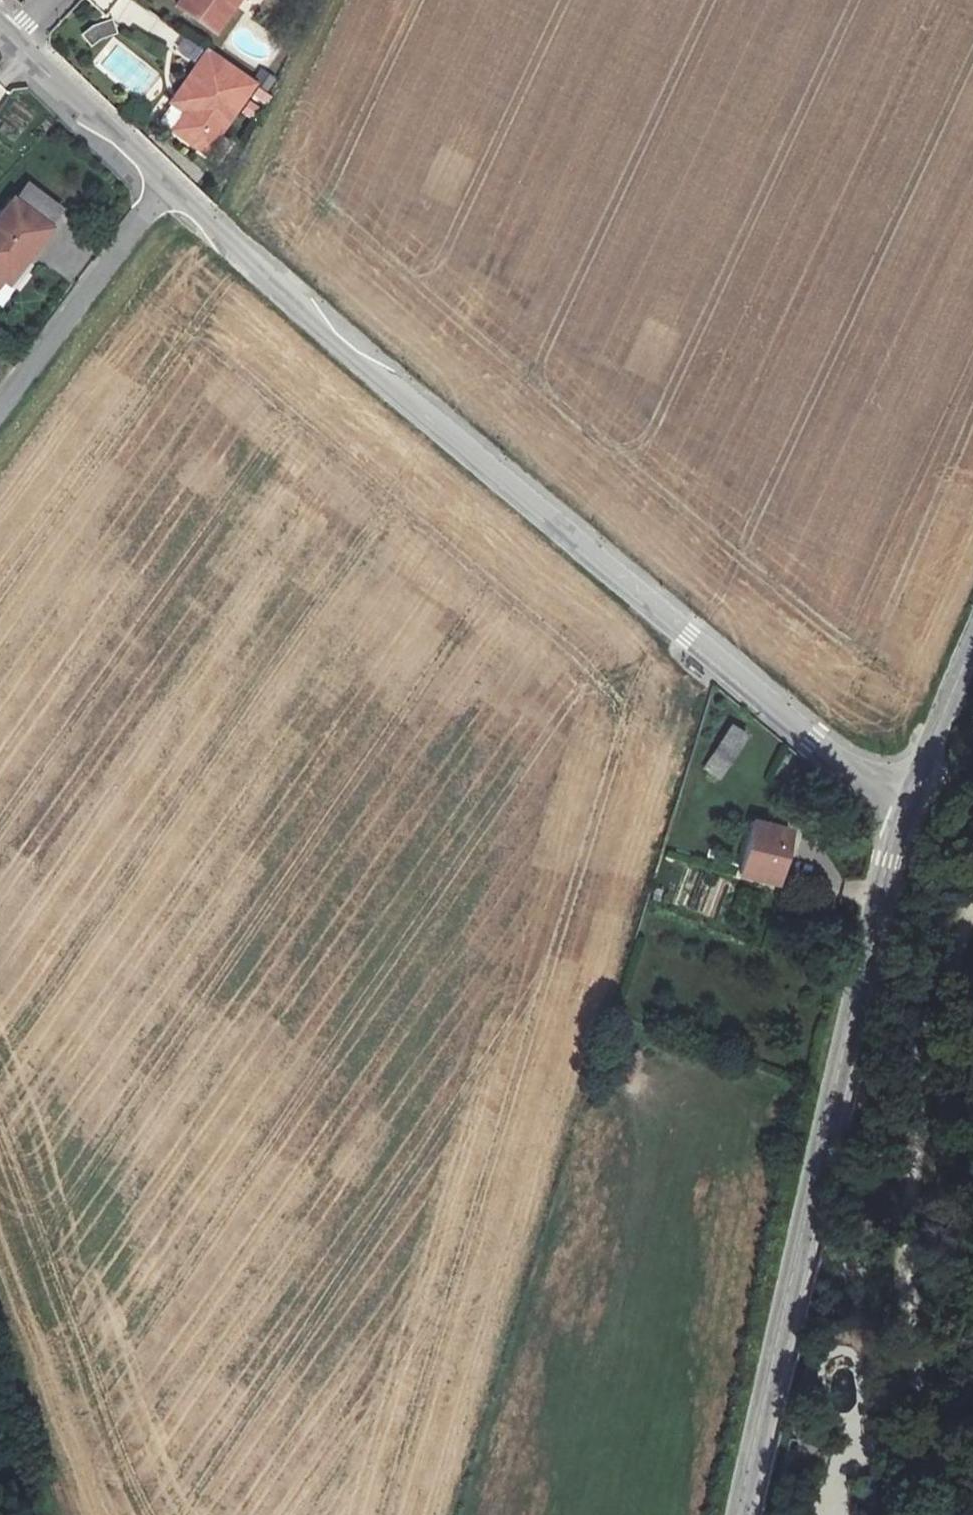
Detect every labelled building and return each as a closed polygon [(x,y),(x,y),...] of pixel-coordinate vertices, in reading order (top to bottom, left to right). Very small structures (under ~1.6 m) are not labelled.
[(179,6),(218,34),(240,0),(183,0),(179,6)] [(106,16),(81,37),(91,49),(116,29),(106,16)] [(253,84),(208,53),(173,105),(187,114),(177,131),(207,152),(253,84)] [(28,182),(18,197),(52,224),(62,206),(28,182)] [(18,197),(15,195),(0,216),(0,270),(12,278),(52,224),(18,197)] [(732,759),(754,729),(736,716),(717,746),(732,759)] [(783,879),(796,825),(757,815),(744,871),(783,879)] [(703,902),(718,908),(728,886),(713,879),(703,902)]
